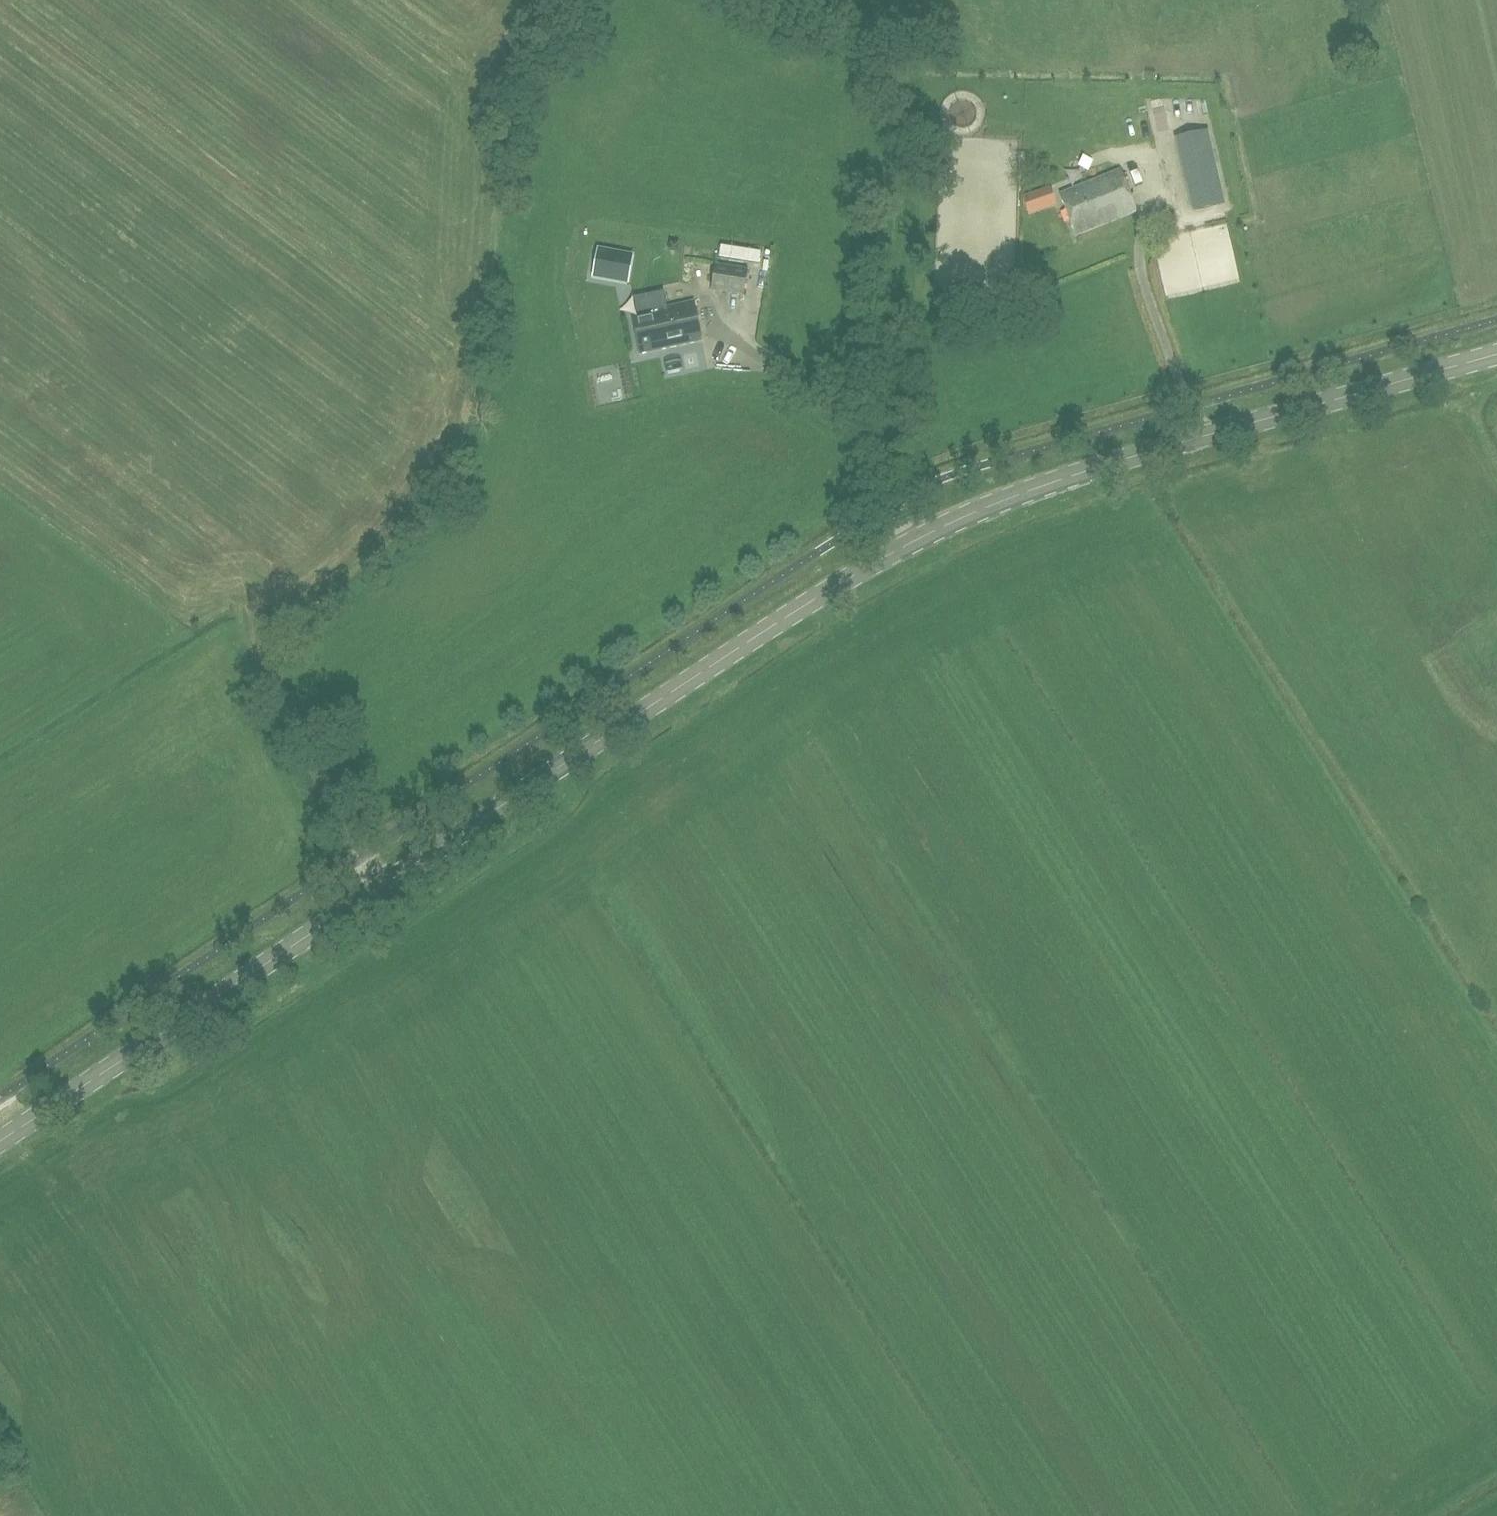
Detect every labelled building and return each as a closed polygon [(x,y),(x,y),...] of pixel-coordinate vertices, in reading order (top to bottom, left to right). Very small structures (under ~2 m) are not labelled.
[(1179,138),(1195,210),(1221,204),(1205,132),(1179,138)] [(1075,236),(1136,211),(1121,169),(1059,194),(1075,236)] [(1029,212),(1054,204),(1049,190),(1024,198),(1029,212)] [(634,254),(598,248),(593,278),(628,284),(634,254)] [(744,295),(747,268),(716,262),(710,290),(744,295)] [(678,330),(673,306),(667,307),(663,290),(634,297),(638,314),(632,315),(640,354),(650,352),(681,345),(677,330),(678,330)] [(677,330),(681,345),(702,341),(693,301),(673,306),(678,330),(677,330)]
